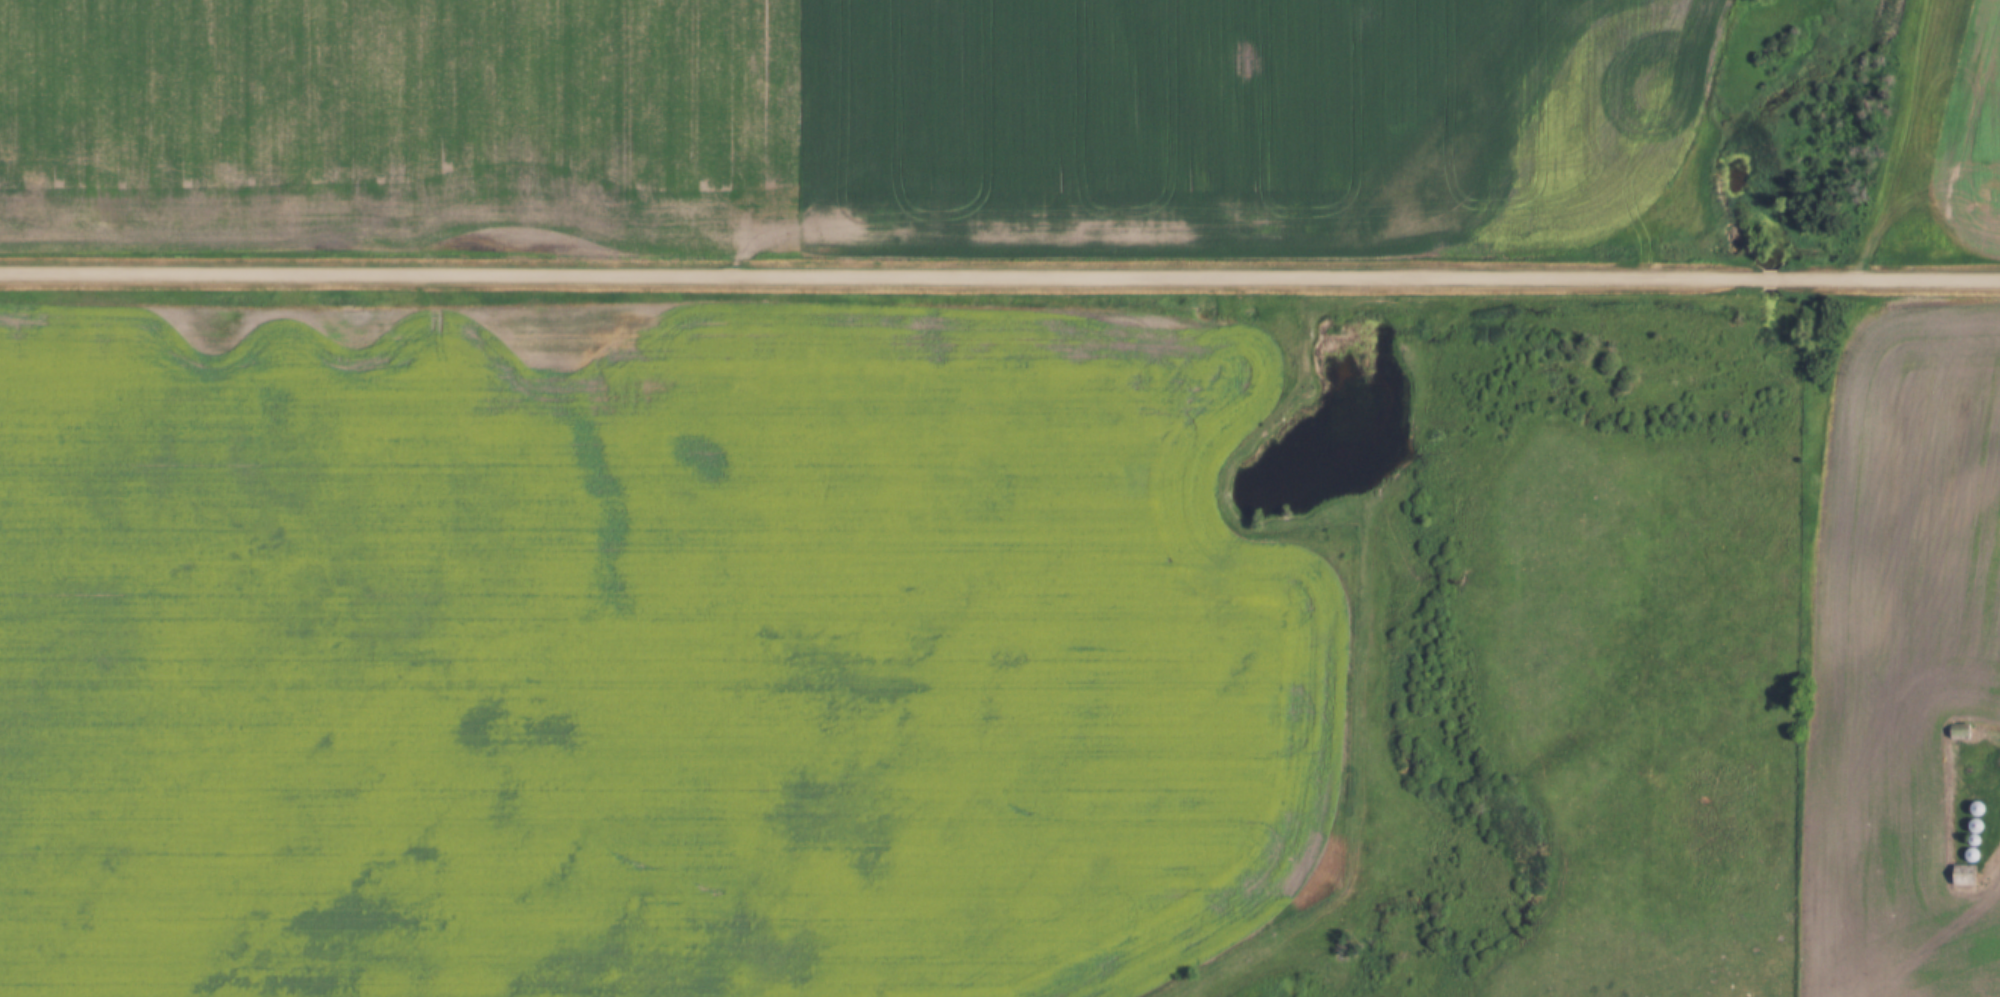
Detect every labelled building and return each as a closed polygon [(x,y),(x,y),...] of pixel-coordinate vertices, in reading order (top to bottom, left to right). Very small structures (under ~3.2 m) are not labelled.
[(1970,813),(1980,815),(1983,803),(1973,801),(1970,813)] [(1977,849),(1965,850),(1966,861),(1977,861),(1977,849)] [(1976,866),(1952,866),(1952,885),(1976,885),(1976,866)]
